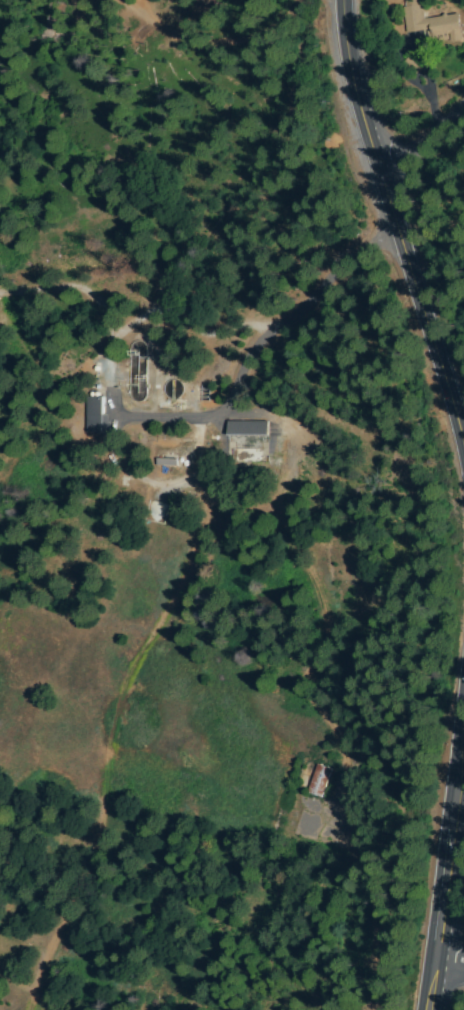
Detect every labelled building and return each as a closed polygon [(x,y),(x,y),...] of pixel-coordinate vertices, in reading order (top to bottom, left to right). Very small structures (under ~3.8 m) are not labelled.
[(461,38),(429,40),(428,29),(408,31),(405,1),(421,0),(423,20),(459,17),(461,38)] [(86,400),(102,399),(104,432),(89,434),(86,400)] [(230,422),(266,423),(266,436),(230,436),(230,422)] [(322,797),(309,792),(318,767),(331,771),(322,797)]
